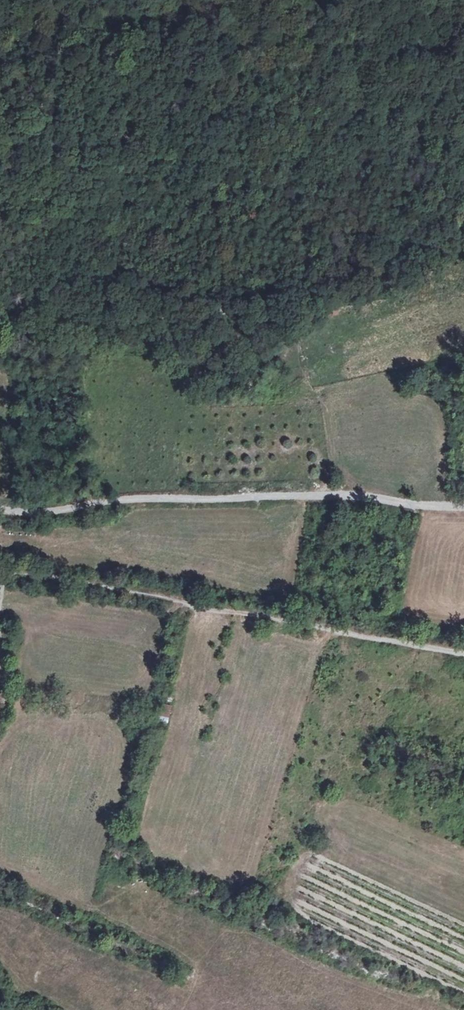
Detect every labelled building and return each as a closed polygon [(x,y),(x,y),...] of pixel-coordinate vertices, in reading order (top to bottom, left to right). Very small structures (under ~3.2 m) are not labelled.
[(257,436),(255,445),(264,447),(266,438),(257,436)] [(285,448),(294,445),(291,436),(282,440),(285,448)] [(244,464),(252,463),(251,454),(242,455),(244,464)] [(158,721),(168,723),(172,705),(161,703),(158,721)]
